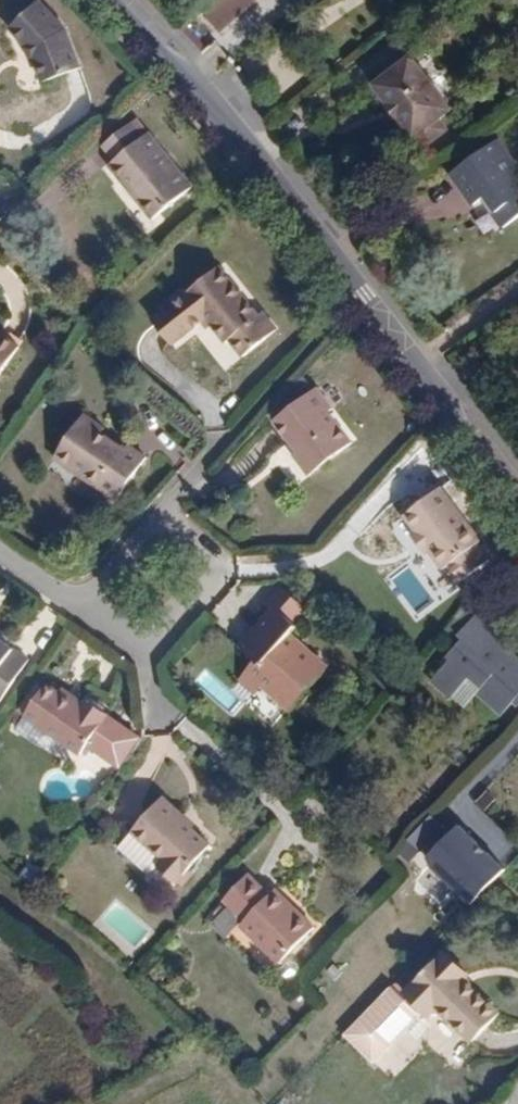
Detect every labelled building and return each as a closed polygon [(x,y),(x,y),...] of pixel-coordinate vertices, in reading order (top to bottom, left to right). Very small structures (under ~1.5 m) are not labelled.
[(221,33),(257,0),(211,0),(200,10),(221,33)] [(38,3),(12,28),(25,43),(23,51),(30,62),(35,62),(43,81),(79,67),(65,31),(38,3)] [(420,150),(449,127),(440,116),(453,106),(408,49),(366,82),(420,150)] [(98,146),(110,160),(146,131),(134,116),(98,146)] [(191,186),(176,168),(146,131),(110,160),(107,166),(148,219),(191,186)] [(494,140),(445,175),(489,236),(517,215),(517,173),(494,140)] [(10,267),(0,259),(0,280),(10,267)] [(276,327),(220,261),(149,322),(173,349),(209,319),(233,347),(241,357),(276,327)] [(18,360),(0,347),(0,385),(18,360)] [(347,438),(311,388),(271,418),(293,447),(288,452),(302,471),(347,438)] [(81,426),(53,467),(114,508),(142,467),(124,455),(120,458),(98,443),(99,437),(81,426)] [(437,572),(453,561),(472,547),(479,542),(441,488),(403,515),(411,530),(409,535),(437,572)] [(484,562),(472,547),(453,561),(464,577),(484,562)] [(253,679),(236,698),(250,710),(255,704),(285,731),(326,685),(291,654),(310,633),(289,614),(240,668),(253,679)] [(466,678),(478,689),(474,693),(498,715),(510,702),(514,706),(517,702),(517,654),(474,614),(455,635),(459,639),(445,654),(449,657),(431,678),(450,695),(466,678)] [(0,658),(0,710),(25,676),(0,658)] [(44,701),(21,731),(74,773),(104,736),(82,718),(78,725),(44,701)] [(407,837),(421,851),(445,827),(431,814),(407,837)] [(208,871),(176,842),(180,837),(163,821),(131,854),(162,883),(159,891),(177,908),(208,871)] [(505,870),(459,825),(424,861),(470,906),(505,870)] [(278,911),(273,916),(255,899),(230,927),(249,943),(242,951),(282,987),(318,947),(278,911)] [(498,1014),(440,956),(400,995),(426,1020),(433,1015),(463,1046),(498,1014)]
